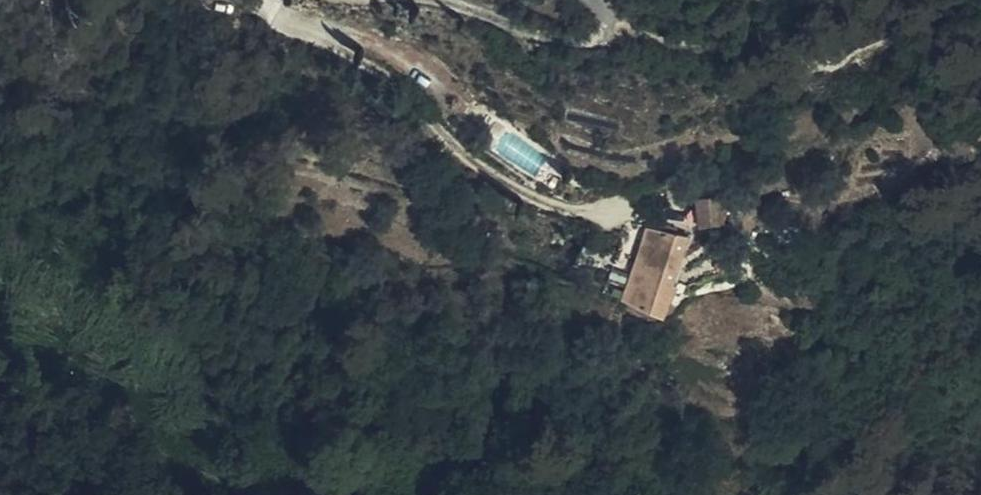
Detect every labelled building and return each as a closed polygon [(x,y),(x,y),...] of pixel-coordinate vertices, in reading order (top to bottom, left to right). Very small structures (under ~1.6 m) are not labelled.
[(691,203),(698,227),(729,217),(722,193),(691,203)] [(621,290),(662,303),(668,286),(675,288),(679,277),(671,275),(687,234),(646,219),(621,290)]
